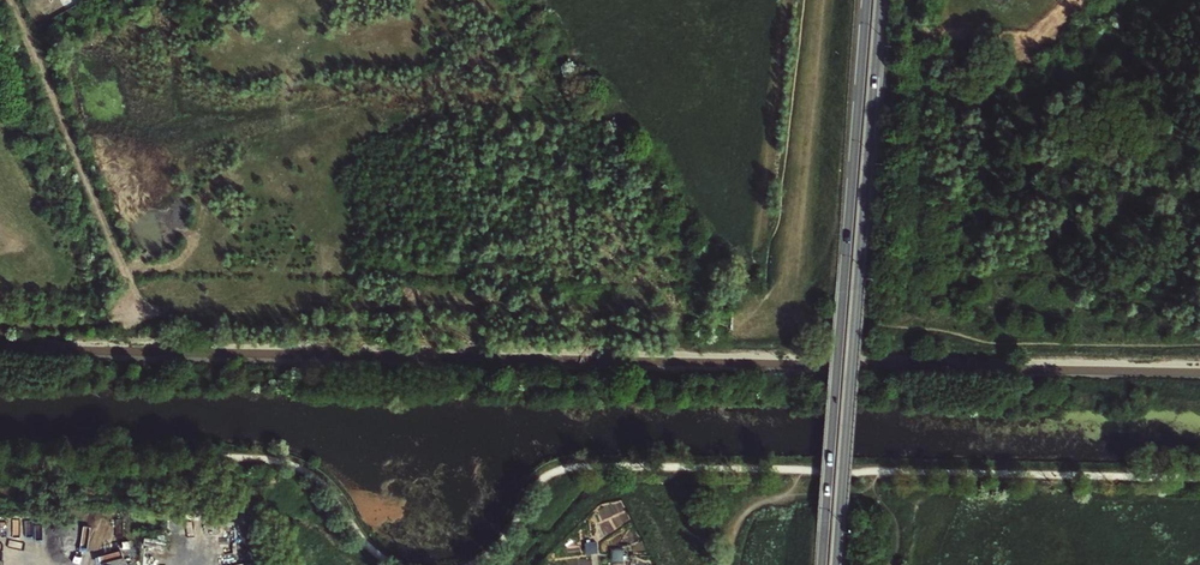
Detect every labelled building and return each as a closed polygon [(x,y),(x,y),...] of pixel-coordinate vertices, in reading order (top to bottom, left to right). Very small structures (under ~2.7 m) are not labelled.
[(63,10),(80,0),(57,0),(63,10)]
